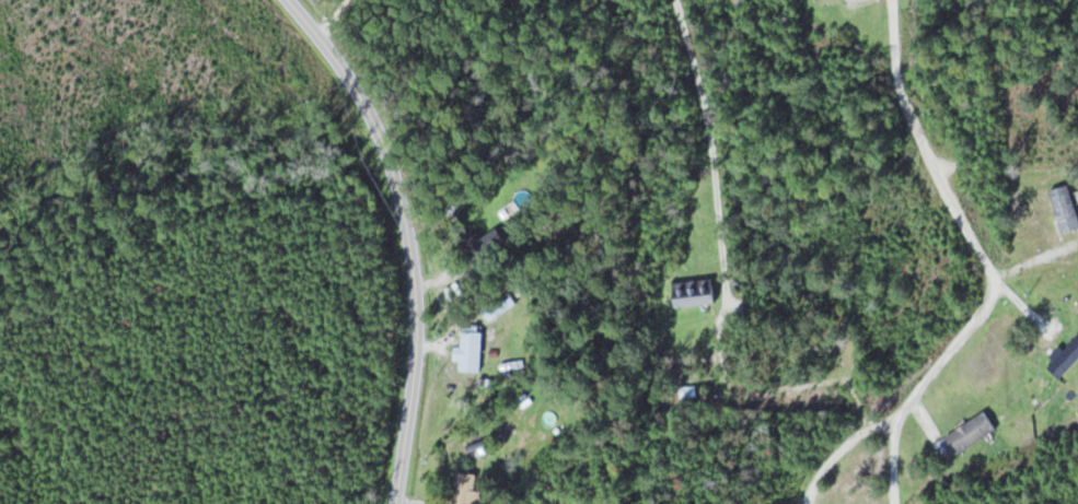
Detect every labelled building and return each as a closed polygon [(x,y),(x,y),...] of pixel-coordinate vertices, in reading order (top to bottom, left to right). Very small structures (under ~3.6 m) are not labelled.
[(1053,188),(1063,231),(1077,228),(1077,206),(1073,184),(1053,188)] [(494,259),(480,233),(466,241),(480,267),(494,259)] [(679,307),(718,301),(714,276),(675,283),(679,307)] [(518,303),(512,291),(484,303),(491,316),(518,303)] [(483,328),(461,328),(461,370),(482,370),(483,328)] [(1049,366),(1061,377),(1077,360),(1077,336),(1049,366)] [(998,427),(986,409),(947,437),(959,455),(998,427)] [(476,490),(478,474),(458,471),(454,503),(485,503),(486,491),(476,490)]
